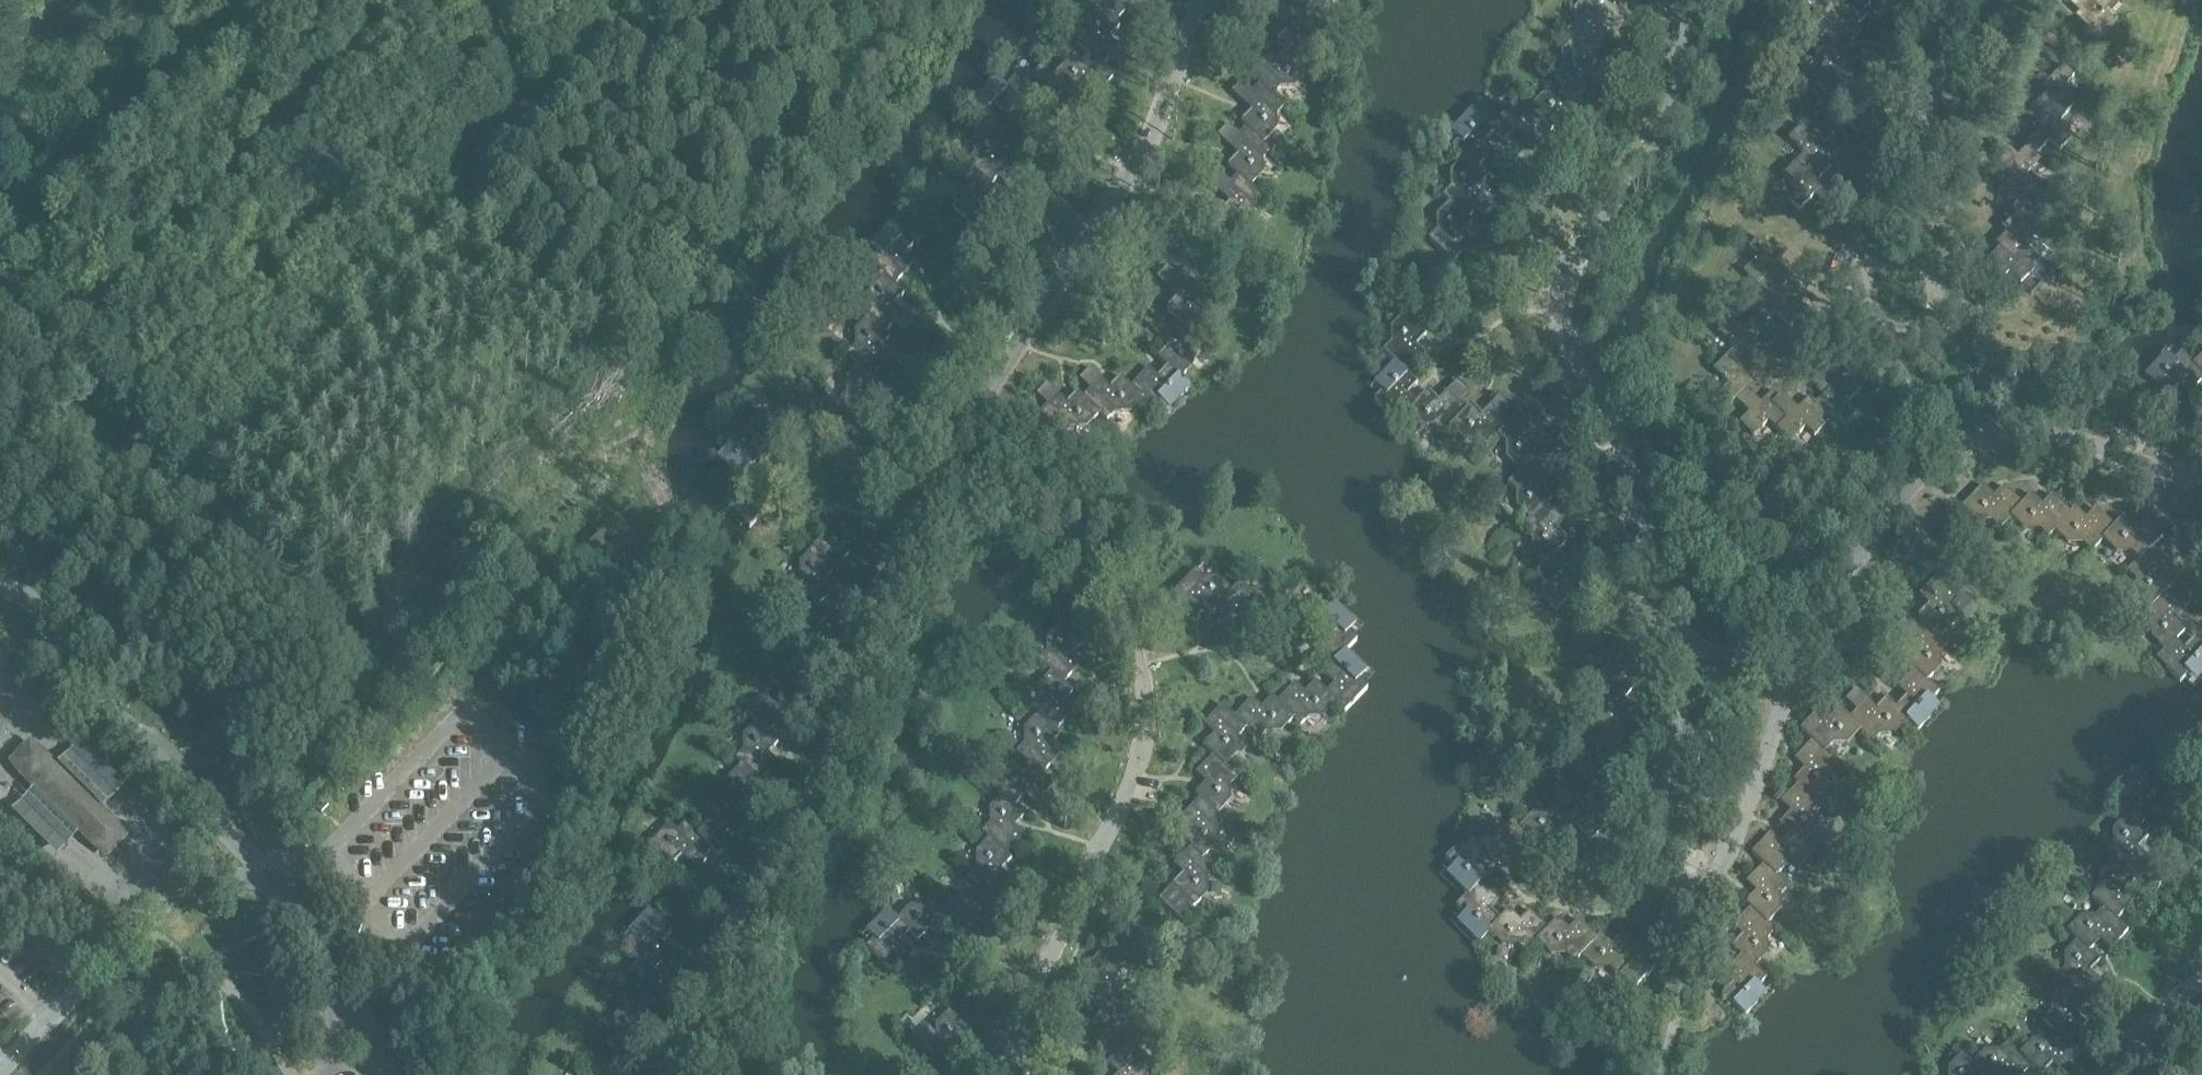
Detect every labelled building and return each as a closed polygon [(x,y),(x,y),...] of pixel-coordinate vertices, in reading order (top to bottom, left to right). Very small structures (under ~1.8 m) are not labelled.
[(1090,1),(1097,7),(1115,23),(1122,15),(1133,25),(1143,14),(1133,4),(1128,0),(1091,0),(1090,1)] [(1567,33),(1574,40),(1574,39),(1591,56),(1591,55),(1609,37),(1595,24),(1602,17),(1606,21),(1610,16),(1600,7),(1592,0),(1583,0),(1574,9),(1575,25),(1567,33)] [(1848,52),(1851,48),(1848,45),(1861,31),(1857,27),(1867,17),(1862,12),(1871,3),(1868,0),(1849,0),(1847,3),(1843,0),(1827,0),(1822,6),(1827,10),(1819,17),(1832,29),(1820,41),(1825,45),(1826,44),(1841,59),(1848,52)] [(2079,3),(2075,8),(2089,21),(2086,25),(2098,35),(2116,15),(2104,4),(2107,0),(2075,0),(2079,3)] [(1277,2),(1266,13),(1277,23),(1287,32),(1291,36),(1284,42),(1280,39),(1276,43),(1286,53),(1286,52),(1299,64),(1299,63),(1312,50),(1311,35),(1319,26),(1312,20),(1295,4),(1294,4),(1287,12),(1277,2)] [(1085,36),(1077,44),(1088,55),(1089,55),(1101,67),(1102,66),(1109,59),(1119,69),(1129,58),(1119,48),(1109,38),(1105,35),(1112,28),(1116,32),(1120,27),(1115,23),(1097,7),(1084,20),(1085,36)] [(1561,68),(1553,77),(1565,88),(1566,88),(1578,99),(1595,81),(1582,67),(1588,61),(1592,64),(1596,60),(1591,55),(1591,56),(1574,39),(1574,40),(1561,53),(1561,68)] [(1256,44),(1245,55),(1256,65),(1248,73),(1260,84),(1260,83),(1273,95),(1280,88),(1295,87),(1309,73),(1299,63),(1299,64),(1286,52),(1286,53),(1283,56),(1287,60),(1280,67),(1276,63),(1266,54),(1256,44)] [(1849,97),(1857,89),(1860,86),(1843,70),(1854,58),(1848,52),(1841,59),(1826,44),(1825,45),(1815,55),(1825,64),(1811,79),(1825,93),(1834,83),(1849,97)] [(2110,63),(2123,60),(2120,45),(2108,47),(2110,63)] [(1053,76),(1053,77),(1065,89),(1074,98),(1079,94),(1075,90),(1081,83),(1085,87),(1095,96),(1113,77),(1102,66),(1101,67),(1089,55),(1088,55),(1081,63),(1066,63),(1053,76)] [(2080,101),(2065,86),(2074,76),(2064,66),(2049,81),(2042,74),(2036,81),(2047,93),(2031,109),(2034,112),(2041,119),(2056,104),(2066,114),(2080,101)] [(1242,81),(1232,92),(1242,102),(1252,111),(1256,115),(1250,122),(1246,118),(1241,123),(1246,127),(1247,127),(1264,143),(1277,130),(1277,114),(1285,106),(1273,95),(1260,83),(1260,84),(1253,91),(1242,81)] [(1834,83),(1825,93),(1833,101),(1819,116),(1825,121),(1834,129),(1834,128),(1842,119),(1858,133),(1868,122),(1852,107),(1863,95),(1857,89),(1849,97),(1834,83)] [(1530,109),(1529,110),(1542,121),(1541,122),(1551,131),(1555,127),(1551,123),(1558,116),(1572,129),(1590,110),(1578,99),(1566,88),(1565,88),(1558,95),(1543,96),(1530,109)] [(1482,120),(1481,120),(1494,132),(1493,132),(1503,142),(1507,137),(1503,134),(1510,127),(1512,128),(1524,140),(1534,150),(1545,139),(1534,129),(1541,122),(1542,121),(1529,110),(1530,109),(1518,98),(1512,104),(1510,106),(1495,106),(1482,120)] [(2024,146),(2026,148),(2027,147),(2035,155),(2049,141),(2059,151),(2072,138),(2058,123),(2066,114),(2056,104),(2041,119),(2034,112),(2028,118),(2040,130),(2024,146)] [(1459,139),(1451,148),(1463,160),(1463,159),(1475,171),(1476,170),(1493,152),(1479,139),(1486,132),(1490,136),(1493,132),(1494,132),(1481,120),(1482,120),(1472,110),(1459,124),(1459,139)] [(1819,158),(1827,165),(1833,159),(1821,147),(1836,131),(1834,128),(1834,129),(1825,121),(1811,136),(1801,126),(1788,140),(1803,155),(1795,164),(1805,173),(1819,158)] [(1229,125),(1218,136),(1229,146),(1239,155),(1243,159),(1236,166),(1232,162),(1228,166),(1238,176),(1238,175),(1250,187),(1251,186),(1264,173),(1263,158),(1271,150),(1264,143),(1247,127),(1246,127),(1239,135),(1229,125)] [(974,155),(966,164),(973,170),(990,186),(991,186),(998,178),(1008,188),(1018,178),(1008,168),(998,158),(994,154),(1001,148),(1005,151),(1009,147),(999,137),(999,138),(987,126),(986,127),(973,140),(974,155)] [(1997,180),(2003,186),(2003,187),(2010,180),(2025,195),(2035,185),(2026,176),(2040,161),(2035,156),(2035,155),(2027,147),(2026,148),(2017,157),(2003,142),(1992,152),(2008,168),(1997,180)] [(1805,173),(1795,164),(1782,177),(1797,192),(1788,201),(1799,212),(1814,196),(1821,203),(1827,196),(1815,184),(1830,168),(1827,165),(1819,158),(1805,173)] [(1450,188),(1442,196),(1449,203),(1450,203),(1467,219),(1474,211),(1485,221),(1495,210),(1485,200),(1471,187),(1477,180),(1481,184),(1486,180),(1476,170),(1475,171),(1463,159),(1463,160),(1450,173),(1450,188)] [(960,199),(952,207),(976,230),(984,222),(994,232),(1005,221),(994,211),(985,202),(981,198),(987,191),(991,195),(995,190),(991,186),(990,186),(973,170),(960,184),(960,199)] [(1220,173),(1210,184),(1220,194),(1230,203),(1234,207),(1227,214),(1224,210),(1219,215),(1241,236),(1255,221),(1255,206),(1263,198),(1251,186),(1250,187),(1238,175),(1238,176),(1231,183),(1220,173)] [(2004,217),(2010,224),(2018,216),(2033,231),(2042,222),(2033,213),(2048,198),(2035,185),(2025,195),(2010,180),(2003,187),(2003,186),(1999,190),(2015,206),(2004,217)] [(1437,232),(1429,240),(1453,263),(1471,244),(1457,231),(1464,224),(1468,228),(1472,223),(1467,219),(1450,203),(1449,203),(1436,216),(1437,232)] [(2037,236),(2033,231),(2018,216),(2010,224),(2007,227),(2010,231),(1996,245),(2000,249),(1990,259),(1994,263),(1985,274),(1998,284),(2009,273),(2021,284),(2034,271),(2029,266),(2037,259),(2025,247),(2037,236)] [(878,254),(870,262),(881,274),(882,273),(894,285),(912,267),(902,257),(898,253),(905,247),(909,250),(913,246),(891,225),(878,238),(878,254)] [(1106,260),(1110,255),(1104,249),(1100,254),(1106,260)] [(1168,268),(1157,279),(1168,289),(1177,299),(1181,302),(1175,309),(1171,305),(1167,310),(1177,319),(1189,331),(1190,330),(1203,317),(1202,301),(1210,293),(1186,270),(1178,278),(1168,268)] [(869,302),(861,311),(868,317),(885,333),(892,326),(903,336),(913,325),(903,315),(893,305),(889,301),(896,295),(900,299),(904,294),(894,285),(882,273),(881,274),(868,287),(869,302)] [(1767,277),(1757,287),(1766,295),(1751,310),(1757,315),(1756,316),(1765,324),(1766,323),(1775,314),(1790,328),(1800,317),(1784,302),(1795,290),(1789,284),(1782,291),(1767,277)] [(1391,343),(1383,351),(1395,363),(1395,362),(1407,374),(1408,373),(1425,355),(1412,342),(1418,335),(1422,339),(1426,335),(1404,313),(1391,328),(1391,343)] [(1735,349),(1726,358),(1736,368),(1751,353),(1758,360),(1758,359),(1764,353),(1752,341),(1768,325),(1766,323),(1765,324),(1756,316),(1743,330),(1733,320),(1720,334),(1735,349)] [(855,346),(847,354),(859,366),(859,365),(871,377),(872,376),(889,358),(880,349),(876,345),(883,338),(886,342),(890,338),(885,333),(868,317),(855,331),(855,346)] [(1159,317),(1149,327),(1159,337),(1169,347),(1173,351),(1166,357),(1162,354),(1158,358),(1168,368),(1168,367),(1181,379),(1181,378),(1194,365),(1194,350),(1202,341),(1190,330),(1189,331),(1177,319),(1170,327),(1159,317)] [(1761,362),(1758,359),(1758,360),(1751,353),(1736,368),(1726,358),(1713,371),(1728,386),(1719,395),(1730,405),(1735,400),(1734,400),(1745,390),(1752,397),(1752,396),(1758,390),(1746,378),(1761,362)] [(2145,376),(2167,397),(2171,393),(2167,389),(2173,382),(2187,396),(2201,380),(2201,374),(2193,365),(2194,365),(2182,353),(2173,362),(2158,363),(2145,376)] [(2193,365),(2201,374),(2201,356),(2194,365),(2193,365)] [(1381,392),(1374,399),(1391,415),(1398,423),(1406,414),(1416,403),(1403,390),(1409,384),(1413,387),(1418,383),(1408,373),(1407,374),(1395,362),(1395,363),(1382,376),(1383,391),(1381,392)] [(839,401),(839,402),(851,414),(850,414),(862,425),(873,435),(883,425),(873,415),(880,406),(871,397),(867,393),(874,386),(877,390),(882,386),(872,376),(871,377),(859,365),(859,366),(846,379),(846,394),(839,401)] [(1131,387),(1130,387),(1143,399),(1142,399),(1154,411),(1163,402),(1178,401),(1191,388),(1181,378),(1181,379),(1168,367),(1168,368),(1165,371),(1169,375),(1162,382),(1158,378),(1148,368),(1131,387)] [(1083,397),(1083,398),(1100,414),(1099,415),(1106,421),(1114,413),(1129,413),(1142,399),(1143,399),(1130,387),(1131,387),(1121,377),(1117,382),(1121,386),(1114,392),(1110,389),(1101,379),(1083,397)] [(1823,397),(1816,405),(1809,413),(1819,423),(1820,422),(1828,413),(1843,428),(1856,414),(1846,405),(1861,390),(1850,379),(1835,396),(1822,384),(1816,391),(1823,397)] [(1416,403),(1406,414),(1416,423),(1420,427),(1435,427),(1443,435),(1450,428),(1449,428),(1466,410),(1465,410),(1458,403),(1468,393),(1457,382),(1447,393),(1434,406),(1427,400),(1431,396),(1427,391),(1416,403)] [(1047,384),(1037,395),(1047,405),(1039,414),(1049,423),(1063,437),(1071,428),(1086,428),(1091,423),(1099,415),(1100,414),(1083,398),(1083,397),(1078,393),(1074,397),(1078,401),(1071,408),(1067,404),(1058,394),(1047,384)] [(1749,414),(1740,423),(1739,424),(1753,437),(1768,422),(1777,430),(1786,420),(1771,406),(1778,399),(1772,393),(1761,405),(1752,396),(1752,397),(1745,390),(1734,400),(1735,400),(1749,414)] [(1466,410),(1449,428),(1450,428),(1463,441),(1478,440),(1487,448),(1498,437),(1498,436),(1509,424),(1502,417),(1512,406),(1501,396),(1491,406),(1477,420),(1471,414),(1475,410),(1470,405),(1465,410),(1466,410)] [(1786,420),(1777,430),(1790,444),(1805,428),(1814,438),(1825,427),(1820,422),(1819,423),(1809,413),(1816,405),(1809,399),(1798,411),(1781,396),(1778,399),(1771,406),(1786,420)] [(1509,424),(1498,436),(1498,437),(1505,444),(1506,459),(1512,465),(1519,472),(1520,472),(1531,460),(1532,461),(1541,451),(1537,447),(1533,450),(1526,444),(1539,430),(1532,423),(1520,412),(1512,421),(1509,424)] [(735,423),(717,443),(725,451),(726,467),(738,479),(739,479),(751,467),(751,468),(761,458),(756,454),(752,457),(746,451),(749,447),(758,438),(748,427),(744,423),(740,419),(735,423)] [(2023,453),(2019,449),(2013,455),(2017,459),(2023,453)] [(1512,479),(1508,484),(1512,487),(1516,492),(1516,507),(1530,519),(1530,520),(1547,503),(1547,504),(1552,499),(1547,494),(1544,498),(1537,492),(1550,478),(1560,468),(1549,457),(1539,468),(1532,461),(1531,460),(1520,472),(1519,472),(1512,479)] [(1983,486),(1962,508),(1976,522),(1991,521),(2000,529),(2011,518),(2011,517),(2022,505),(2004,487),(1990,501),(1984,494),(1988,490),(1983,486)] [(2022,505),(2011,517),(2011,518),(2024,531),(2040,530),(2048,538),(2055,531),(2054,531),(2071,514),(2070,514),(2061,505),(2052,496),(2039,510),(2032,503),(2036,499),(2031,495),(2022,505)] [(1530,519),(1523,526),(1531,534),(1531,550),(1545,562),(1545,563),(1557,551),(1558,552),(1567,542),(1563,537),(1559,541),(1552,535),(1565,521),(1575,511),(1564,500),(1554,511),(1547,504),(1547,503),(1530,520),(1530,519)] [(2071,514),(2054,531),(2055,531),(2061,537),(2068,544),(2083,544),(2091,552),(2103,540),(2114,527),(2096,509),(2082,523),(2076,517),(2079,513),(2075,508),(2070,514),(2071,514)] [(2114,527),(2103,540),(2116,553),(2131,552),(2139,560),(2151,548),(2152,549),(2163,537),(2144,518),(2131,532),(2124,526),(2128,522),(2123,517),(2114,527)] [(828,534),(814,548),(835,570),(850,555),(828,534)] [(800,578),(792,586),(804,598),(804,597),(816,609),(816,608),(834,590),(824,581),(820,577),(827,570),(831,574),(835,570),(814,548),(799,563),(800,578)] [(2139,560),(2127,571),(2136,579),(2136,594),(2149,607),(2150,608),(2166,591),(2167,592),(2172,587),(2167,582),(2163,586),(2156,580),(2170,566),(2152,549),(2151,548),(2139,560)] [(1181,602),(1171,613),(1182,623),(1192,613),(1205,599),(1212,605),(1208,609),(1213,614),(1217,608),(1233,591),(1219,578),(1204,578),(1196,570),(1173,594),(1181,602)] [(1923,612),(1918,617),(1923,622),(1924,621),(1941,638),(1941,637),(1954,624),(1954,609),(1962,600),(1938,577),(1920,596),(1933,610),(1927,616),(1923,612)] [(1225,615),(1215,626),(1226,636),(1236,626),(1249,612),(1256,618),(1252,622),(1256,627),(1266,617),(1266,616),(1277,604),(1263,591),(1248,591),(1240,583),(1233,591),(1217,608),(1225,615)] [(2149,607),(2142,614),(2151,622),(2151,638),(2164,650),(2165,651),(2175,641),(2176,641),(2187,630),(2182,626),(2178,630),(2172,623),(2185,609),(2195,599),(2184,588),(2174,599),(2167,592),(2166,591),(2150,608),(2149,607)] [(1277,604),(1266,616),(1266,617),(1284,634),(1297,620),(1304,627),(1300,631),(1305,635),(1314,625),(1325,613),(1325,612),(1312,599),(1296,600),(1288,592),(1277,604)] [(791,626),(783,635),(790,641),(807,657),(808,657),(825,639),(816,629),(811,626),(818,619),(822,623),(826,618),(816,608),(816,609),(804,597),(804,598),(791,611),(791,626)] [(1325,613),(1314,625),(1318,629),(1321,625),(1328,631),(1315,645),(1333,663),(1334,663),(1345,651),(1346,652),(1357,639),(1348,631),(1348,616),(1334,603),(1325,612),(1325,613)] [(1906,619),(1896,630),(1906,640),(1920,653),(1913,660),(1909,656),(1905,661),(1914,670),(1915,669),(1927,681),(1928,681),(1941,667),(1940,652),(1948,644),(1941,637),(1941,638),(1924,621),(1923,622),(1916,629),(1906,619)] [(1063,683),(1064,682),(1081,664),(1067,651),(1074,644),(1078,648),(1082,644),(1060,623),(1046,637),(1047,652),(1039,660),(1051,672),(1063,683)] [(2156,659),(2172,674),(2180,682),(2189,673),(2201,673),(2201,645),(2195,638),(2191,643),(2195,647),(2189,653),(2176,641),(2175,641),(2165,651),(2164,650),(2156,659)] [(1606,669),(1598,678),(1610,689),(1622,700),(1623,700),(1640,682),(1627,668),(1633,662),(1637,666),(1641,661),(1619,640),(1606,654),(1606,669)] [(777,670),(769,678),(782,691),(793,701),(794,701),(811,682),(802,673),(798,669),(804,662),(808,666),(813,662),(808,657),(807,657),(790,641),(777,655),(777,670)] [(1333,663),(1324,672),(1328,677),(1332,673),(1339,679),(1327,692),(1326,693),(1337,703),(1337,704),(1345,712),(1368,687),(1359,679),(1358,664),(1346,652),(1345,651),(1334,663),(1333,663)] [(1897,708),(1896,708),(1909,720),(1908,720),(1914,726),(1918,730),(1931,716),(1931,710),(1931,701),(1940,692),(1928,681),(1927,681),(1915,669),(1914,670),(1897,688),(1911,701),(1904,708),(1900,704),(1897,708)] [(1030,709),(1037,715),(1055,731),(1073,713),(1059,700),(1065,693),(1069,697),(1074,692),(1064,682),(1063,683),(1051,672),(1038,685),(1038,701),(1030,709)] [(1278,702),(1277,702),(1294,718),(1293,719),(1301,726),(1309,718),(1324,717),(1337,704),(1337,703),(1326,693),(1327,692),(1316,682),(1311,686),(1315,690),(1309,697),(1295,683),(1278,702)] [(575,704),(584,695),(575,686),(566,695),(575,704)] [(1856,690),(1846,701),(1856,711),(1849,718),(1849,719),(1861,730),(1860,731),(1872,742),(1880,734),(1895,734),(1908,720),(1909,720),(1896,708),(1897,708),(1887,698),(1883,703),(1887,707),(1880,713),(1867,700),(1856,690)] [(760,699),(746,713),(756,722),(769,734),(772,730),(768,726),(775,719),(779,723),(788,732),(807,713),(794,701),(793,701),(782,691),(775,698),(760,699)] [(1234,717),(1234,718),(1246,729),(1245,730),(1257,741),(1265,733),(1281,733),(1293,719),(1294,718),(1277,702),(1278,702),(1273,697),(1268,701),(1272,705),(1266,712),(1252,699),(1234,717)] [(1207,741),(1203,745),(1213,755),(1225,766),(1226,766),(1239,752),(1238,737),(1245,730),(1246,729),(1234,718),(1234,717),(1222,706),(1204,725),(1218,738),(1211,745),(1207,741)] [(1819,711),(1800,730),(1812,741),(1813,741),(1825,752),(1832,745),(1847,744),(1860,731),(1861,730),(1849,719),(1849,718),(1839,709),(1835,713),(1839,717),(1832,724),(1819,711)] [(1060,736),(1055,731),(1037,715),(1024,729),(1024,744),(1017,752),(1028,764),(1029,763),(1041,775),(1041,774),(1059,756),(1045,743),(1052,736),(1056,740),(1060,736)] [(743,751),(735,759),(741,765),(742,765),(760,782),(760,781),(778,763),(768,754),(764,750),(771,743),(774,747),(779,743),(769,734),(756,722),(743,736),(743,751)] [(1798,776),(1794,780),(1799,785),(1799,784),(1816,801),(1817,800),(1830,787),(1829,772),(1837,764),(1825,752),(1813,741),(1812,741),(1795,759),(1808,773),(1802,779),(1798,776)] [(28,750),(17,761),(39,791),(80,830),(109,852),(120,841),(99,811),(58,771),(28,750)] [(1199,790),(1195,794),(1200,799),(1200,798),(1217,815),(1218,814),(1230,801),(1230,786),(1238,777),(1226,766),(1225,766),(1213,755),(1196,773),(1210,787),(1203,793),(1199,790)] [(992,786),(1002,795),(1003,795),(1015,806),(1019,802),(1015,799),(1021,792),(1035,805),(1053,786),(1041,774),(1041,775),(1029,763),(1028,764),(1021,771),(1006,771),(992,786)] [(729,794),(721,802),(732,813),(733,813),(745,824),(746,824),(763,806),(753,796),(749,792),(756,786),(760,790),(764,785),(760,781),(760,782),(742,765),(741,765),(728,778),(729,794)] [(2138,828),(2156,810),(2142,796),(2148,790),(2152,793),(2157,789),(2135,768),(2121,782),(2122,797),(2113,806),(2125,817),(2138,828)] [(1784,819),(1780,823),(1790,833),(1803,844),(1816,830),(1816,815),(1824,807),(1817,800),(1816,801),(1799,784),(1799,785),(1781,803),(1795,816),(1788,823),(1784,819)] [(1003,795),(1002,795),(989,809),(990,824),(982,832),(989,839),(989,838),(1006,855),(1007,854),(1024,836),(1010,823),(1017,816),(1021,820),(1025,815),(1015,806),(1003,795)] [(1185,833),(1181,837),(1191,847),(1192,847),(1204,858),(1217,844),(1216,829),(1224,821),(1218,814),(1217,815),(1200,798),(1200,799),(1182,817),(1196,830),(1189,837),(1185,833)] [(1520,827),(1519,828),(1536,844),(1536,845),(1541,849),(1545,845),(1541,841),(1548,834),(1561,847),(1572,857),(1582,847),(1572,837),(1579,829),(1567,817),(1568,817),(1556,805),(1548,813),(1533,814),(1520,827)] [(697,834),(697,835),(709,847),(719,856),(723,852),(719,848),(726,841),(729,845),(739,855),(757,835),(746,824),(745,824),(733,813),(732,813),(725,821),(710,821),(697,834)] [(2112,845),(2104,854),(2112,861),(2112,860),(2129,876),(2130,876),(2137,869),(2147,858),(2133,845),(2140,838),(2144,842),(2148,837),(2138,828),(2125,817),(2112,830),(2112,845)] [(1477,842),(1476,843),(1487,854),(1498,865),(1502,860),(1498,856),(1505,850),(1518,863),(1536,845),(1536,844),(1519,828),(1520,827),(1513,820),(1512,822),(1505,829),(1490,829),(1477,842)] [(662,832),(649,846),(671,867),(675,862),(671,859),(678,852),(681,856),(691,865),(701,875),(712,865),(702,854),(709,847),(697,835),(697,834),(686,823),(678,831),(662,832)] [(1770,834),(1752,853),(1764,864),(1776,876),(1777,875),(1784,868),(1799,868),(1813,853),(1803,844),(1790,833),(1787,837),(1791,840),(1784,847),(1770,834)] [(1451,852),(1446,858),(1454,867),(1455,882),(1468,895),(1479,883),(1480,883),(1489,873),(1485,869),(1481,873),(1474,867),(1487,854),(1476,843),(1477,842),(1469,834),(1451,852)] [(968,875),(980,887),(981,886),(993,898),(1011,879),(997,866),(1003,859),(1007,863),(1012,859),(1007,854),(1006,855),(989,838),(989,839),(976,852),(976,867),(968,875)] [(1177,881),(1173,885),(1195,907),(1209,893),(1208,877),(1216,869),(1204,858),(1192,847),(1191,847),(1174,865),(1187,879),(1181,885),(1177,881)] [(2116,920),(2134,901),(2120,888),(2126,881),(2130,885),(2134,881),(2130,876),(2129,876),(2112,860),(2112,861),(2099,874),(2099,889),(2091,898),(2103,909),(2103,908),(2116,920)] [(1750,899),(1745,903),(1750,908),(1751,908),(1768,924),(1781,910),(1781,895),(1789,887),(1777,875),(1776,876),(1764,864),(1746,882),(1760,896),(1753,902),(1750,899)] [(1468,895),(1456,907),(1465,915),(1465,930),(1479,944),(1489,934),(1488,933),(1499,921),(1495,917),(1492,921),(1485,915),(1498,901),(1480,883),(1479,883),(1468,895)] [(1173,885),(1158,901),(1180,922),(1195,907),(1173,885)] [(957,920),(956,921),(966,930),(970,926),(966,922),(973,915),(987,928),(1005,909),(993,898),(981,886),(980,887),(973,894),(958,895),(945,908),(944,909),(957,920)] [(939,939),(956,921),(957,920),(944,909),(945,908),(933,897),(925,905),(910,905),(897,919),(909,931),(909,932),(918,941),(922,936),(918,932),(925,926),(939,939)] [(1736,942),(1732,947),(1742,956),(1755,967),(1768,954),(1767,939),(1775,930),(1768,924),(1751,908),(1750,908),(1733,926),(1747,939),(1740,946),(1736,942)] [(2089,951),(2090,951),(2093,947),(2089,944),(2096,937),(2109,950),(2128,931),(2116,920),(2103,908),(2103,909),(2096,916),(2081,917),(2067,931),(2077,940),(2089,951)] [(874,923),(875,938),(866,947),(890,970),(908,951),(895,938),(901,931),(905,935),(909,932),(909,931),(897,919),(887,909),(874,923)] [(1499,921),(1488,933),(1489,934),(1502,947),(1517,946),(1526,955),(1537,943),(1537,942),(1548,930),(1548,929),(1529,912),(1516,926),(1509,919),(1513,915),(1509,911),(1499,921)] [(628,950),(640,961),(641,961),(653,972),(671,953),(657,940),(663,934),(667,937),(671,933),(649,912),(636,926),(637,941),(628,950)] [(1548,930),(1537,942),(1537,943),(1551,956),(1566,955),(1574,963),(1581,956),(1596,939),(1578,921),(1565,935),(1558,928),(1562,924),(1557,920),(1548,929),(1548,930)] [(1596,939),(1581,956),(1594,969),(1610,969),(1617,976),(1640,953),(1622,935),(1608,948),(1602,942),(1605,938),(1601,933),(1596,939)] [(380,939),(365,951),(371,959),(387,947),(380,939)] [(2061,973),(2056,977),(2061,982),(2063,984),(2064,983),(2081,1000),(2081,999),(2088,992),(2099,981),(2085,968),(2092,961),(2096,965),(2100,960),(2090,951),(2089,951),(2077,940),(2064,954),(2064,969),(2061,973)] [(1640,953),(1617,976),(1633,991),(1656,967),(1640,953)] [(1727,991),(1723,995),(1741,1012),(1745,1016),(1758,1002),(1758,994),(1758,987),(1766,978),(1755,967),(1742,956),(1724,974),(1738,988),(1731,994),(1727,991)] [(620,998),(626,1004),(627,1004),(644,1021),(645,1020),(662,1002),(653,993),(649,989),(655,982),(659,986),(663,981),(653,972),(641,961),(640,961),(628,975),(628,990),(620,998)] [(2051,1012),(2043,1021),(2055,1032),(2067,1043),(2068,1043),(2085,1024),(2071,1011),(2078,1004),(2082,1008),(2086,1004),(2081,999),(2081,1000),(2064,983),(2063,984),(2061,986),(2050,997),(2051,1012)] [(1127,1013),(1114,1000),(1113,999),(1101,1012),(1101,1011),(1092,1021),(1096,1025),(1100,1021),(1107,1028),(1094,1042),(1112,1059),(1128,1042),(1129,1043),(1136,1036),(1127,1028),(1127,1013)] [(952,1071),(953,1071),(970,1053),(957,1040),(963,1033),(967,1037),(971,1032),(949,1011),(936,1025),(936,1040),(928,1049),(935,1055),(952,1071)] [(2019,1054),(2031,1065),(2031,1066),(2041,1074),(2045,1071),(2041,1067),(2048,1060),(2061,1073),(2072,1062),(2080,1054),(2068,1043),(2067,1043),(2055,1032),(2048,1039),(2032,1040),(2020,1053),(2019,1054)] [(2113,1049),(2128,1043),(2123,1032),(2108,1038),(2113,1049)] [(1112,1059),(1107,1064),(1112,1068),(1115,1064),(1122,1071),(1118,1074),(1147,1074),(1143,1071),(1142,1056),(1129,1043),(1128,1042),(1112,1059)] [(2000,1071),(2004,1074),(2022,1074),(2031,1066),(2031,1065),(2019,1054),(2020,1053),(2008,1042),(2000,1050),(1984,1050),(1972,1064),(1971,1064),(1982,1074),(1996,1074),(2000,1071)] [(1971,1064),(1972,1064),(1961,1054),(1948,1068),(1948,1074),(1982,1074),(1971,1064)] [(953,1071),(952,1071),(935,1055),(922,1069),(922,1074),(957,1074),(953,1071)]
